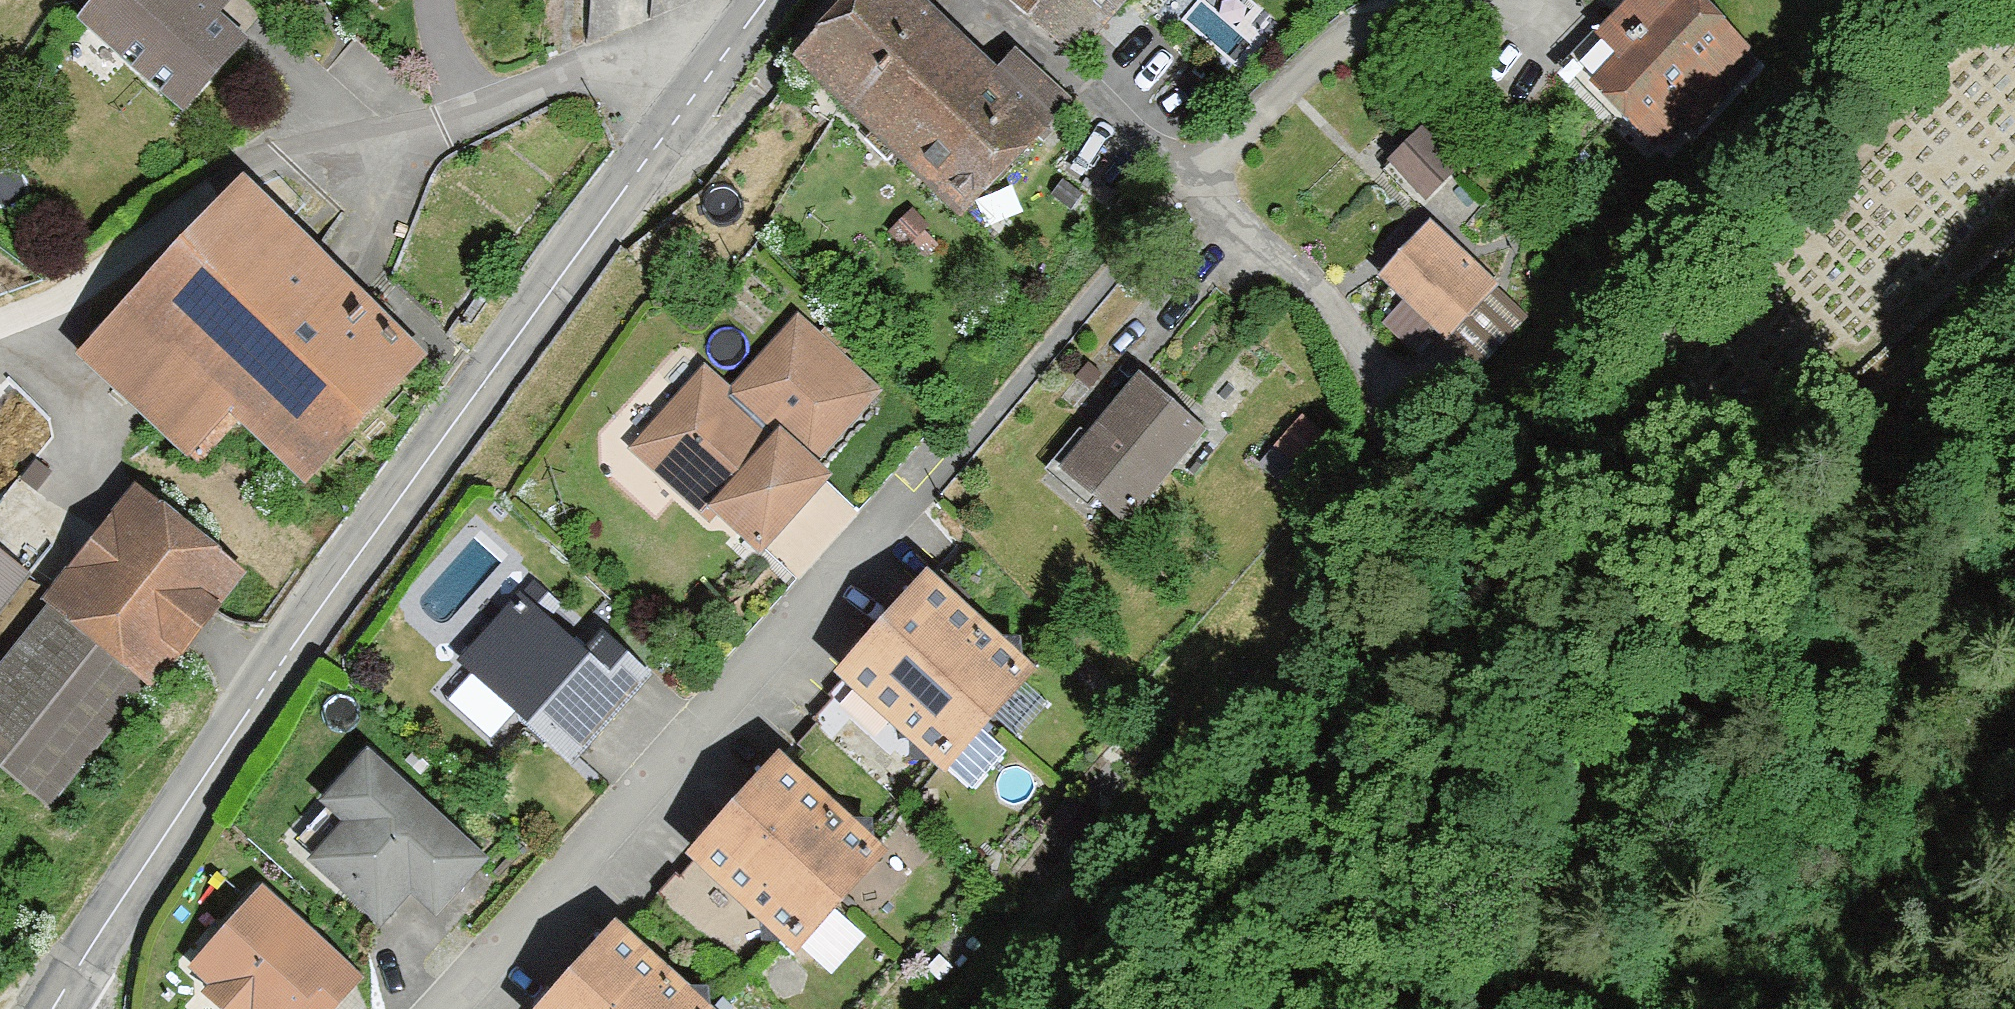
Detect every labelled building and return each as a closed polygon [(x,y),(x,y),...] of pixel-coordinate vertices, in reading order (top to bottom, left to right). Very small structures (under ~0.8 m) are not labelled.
[(79,21),(186,116),(253,41),(224,14),(237,0),(98,0),(79,21)] [(798,56),(973,228),(1086,113),(1024,52),(1005,71),(933,0),(854,0),(798,56)] [(1076,59),(1130,0),(1011,0),(1076,59)] [(1567,71),(1660,158),(1755,56),(1695,0),(1633,0),(1567,71)] [(246,176),(77,359),(190,463),(231,414),(307,490),(433,359),(246,176)] [(1429,232),(1380,285),(1445,344),(1494,291),(1429,232)] [(708,365),(629,450),(713,528),(722,519),(767,561),(841,482),(822,464),(884,397),(845,360),(859,345),(833,322),(821,335),(802,317),(735,390),(708,365)] [(1138,381),(1059,476),(1128,533),(1207,438),(1138,381)] [(0,676),(0,769),(52,812),(248,576),(141,488),(43,606),(52,614),(0,676)] [(35,577),(0,549),(0,621),(35,577)] [(926,558),(828,663),(939,764),(1036,659),(926,558)] [(516,599),(453,669),(566,770),(647,679),(596,634),(578,654),(516,599)] [(776,740),(679,846),(789,947),(887,841),(776,740)] [(366,763),(322,811),(346,832),(314,868),(381,928),(412,894),(436,916),(481,865),(366,763)] [(201,1003),(208,1008),(336,1008),(359,984),(264,899),(191,980),(208,995),(201,1003)] [(517,1003),(524,1008),(720,1008),(723,1006),(614,902),(517,1003)]
